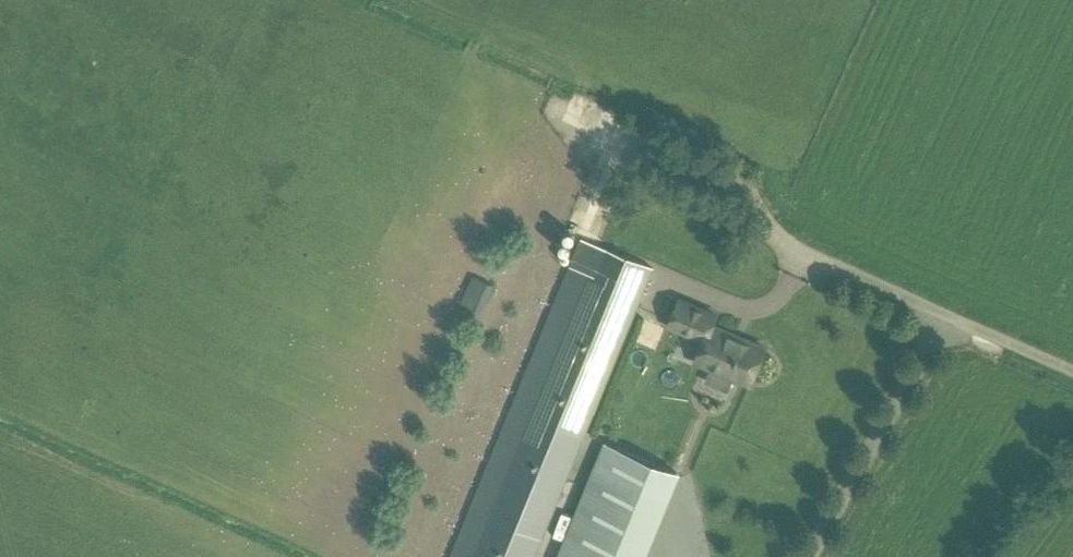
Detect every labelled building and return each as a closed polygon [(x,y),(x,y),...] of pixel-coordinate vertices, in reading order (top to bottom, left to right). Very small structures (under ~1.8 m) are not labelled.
[(464,533),(454,556),(538,556),(584,439),(652,269),(580,241),(464,533)] [(678,301),(669,322),(705,336),(694,362),(748,385),(763,349),(710,327),(715,316),(678,301)] [(627,338),(646,347),(656,328),(637,318),(627,338)] [(557,556),(641,556),(676,471),(604,442),(557,556)]
